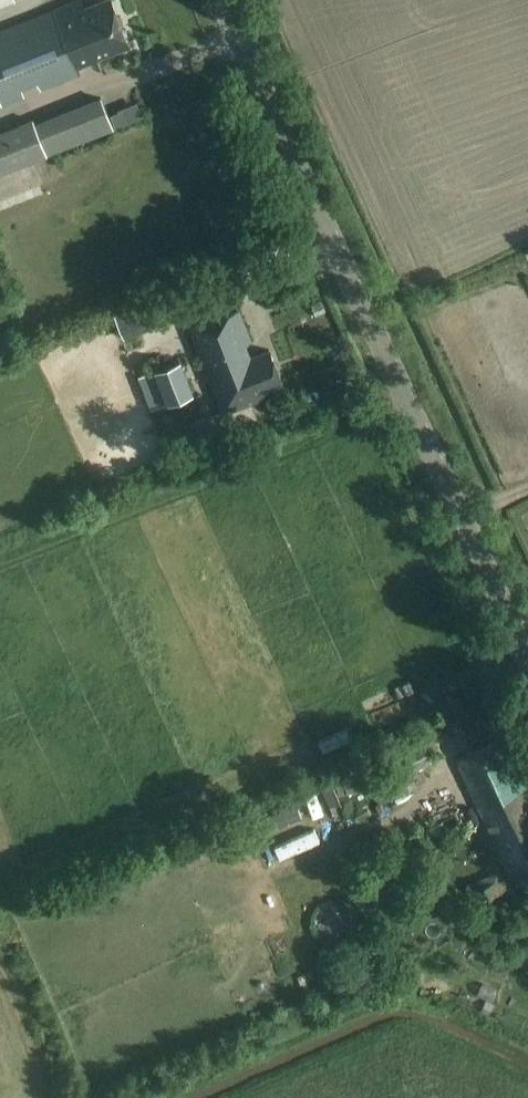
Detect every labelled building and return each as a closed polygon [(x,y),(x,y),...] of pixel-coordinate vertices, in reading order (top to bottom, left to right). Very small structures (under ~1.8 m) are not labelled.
[(129,44),(111,0),(104,0),(85,8),(82,0),(80,0),(0,31),(0,102),(1,105),(24,96),(22,87),(36,81),(41,89),(80,74),(77,65),(129,44)] [(17,2),(16,0),(0,0),(0,9),(17,2)] [(0,134),(0,173),(113,127),(101,96),(35,123),(33,121),(0,134)] [(156,292),(112,307),(124,338),(167,322),(156,292)] [(270,389),(283,384),(270,350),(250,358),(245,345),(251,341),(239,311),(190,330),(223,414),(273,395),(270,389)] [(194,393),(180,360),(153,370),(167,404),(194,393)] [(358,764),(370,789),(432,761),(420,735),(358,764)] [(512,879),(519,876),(527,896),(527,811),(523,799),(527,797),(527,787),(505,737),(456,759),(507,868),(512,879)] [(264,830),(301,818),(296,804),(259,817),(264,830)] [(275,847),(280,859),(320,841),(314,829),(275,847)] [(474,902),(505,889),(500,878),(470,892),(474,902)]
